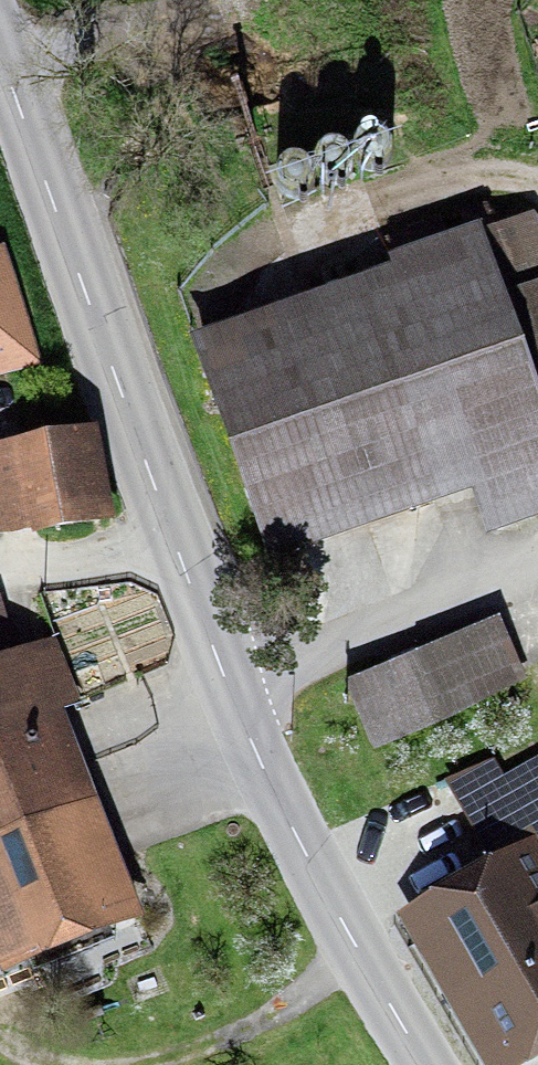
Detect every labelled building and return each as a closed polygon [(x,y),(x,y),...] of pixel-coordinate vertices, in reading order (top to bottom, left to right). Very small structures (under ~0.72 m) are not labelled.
[(383,170),(389,166),(393,160),(394,153),(392,146),(389,140),(383,135),(376,134),(369,134),(363,138),(358,143),(355,150),(356,157),(358,163),(363,168),(369,172),(377,172),(383,170)] [(350,153),(344,149),(337,147),(330,147),(324,150),(319,156),(316,162),(316,169),(318,176),(323,181),(329,185),(336,186),(343,184),(349,180),(353,174),(354,167),(353,160),(350,153)] [(296,163),(289,165),(283,168),(279,174),(277,181),(277,188),(280,194),(286,199),(292,202),(299,202),(306,199),(311,195),(315,188),(315,181),(314,174),(309,169),(303,165),(296,163)] [(189,340),(270,566),(472,494),(488,538),(537,520),(537,222),(535,214),(498,227),(489,202),(460,212),(467,231),(449,237),(442,217),(382,238),(393,268),(189,340)] [(41,364),(5,245),(0,246),(0,376),(41,364)] [(0,445),(0,538),(115,521),(101,430),(0,445)] [(346,687),(374,751),(528,683),(499,619),(346,687)] [(112,918),(86,854),(9,665),(0,669),(0,964),(112,918)] [(491,757),(445,784),(493,866),(399,921),(484,1064),(537,1064),(537,756),(503,777),(491,757)]
